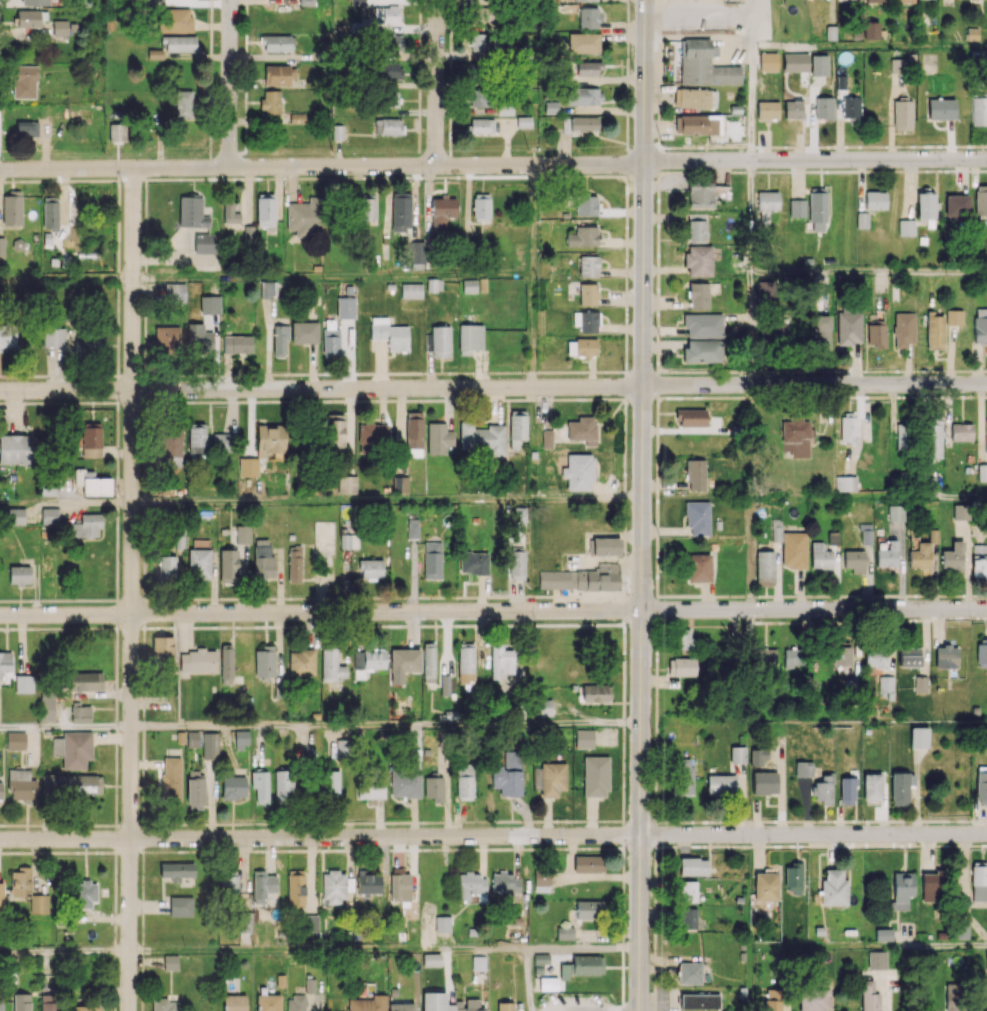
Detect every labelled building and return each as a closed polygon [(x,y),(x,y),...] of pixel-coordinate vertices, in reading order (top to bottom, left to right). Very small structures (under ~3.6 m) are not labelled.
[(579,28),(598,28),(599,8),(579,7),(579,28)] [(191,32),(191,8),(159,8),(159,32),(191,32)] [(398,24),(398,8),(374,8),(374,24),(398,24)] [(40,27),(40,10),(17,10),(17,27),(40,27)] [(53,35),(68,35),(68,20),(53,20),(53,35)] [(864,39),(879,39),(879,22),(864,21),(864,39)] [(490,52),(491,34),(470,33),(469,51),(490,52)] [(599,33),(569,33),(568,53),(599,53),(599,33)] [(402,34),(382,35),(383,51),(402,51),(402,34)] [(163,52),(196,51),(196,35),(163,36),(163,52)] [(291,35),(260,35),(260,40),(264,40),(264,51),(291,51),(291,35)] [(681,84),(741,84),(741,66),(710,66),(710,56),(718,56),(718,46),(710,46),(710,39),(681,39),(681,84)] [(148,49),(148,59),(162,59),(163,50),(148,49)] [(777,52),(760,52),(760,71),(777,71),(777,52)] [(807,72),(807,54),(782,53),(782,71),(807,72)] [(812,75),(827,75),(827,55),(811,55),(812,75)] [(402,79),(402,63),(375,62),(374,78),(402,79)] [(599,62),(577,62),(577,76),(599,76),(599,62)] [(14,98),(36,98),(36,65),(14,65),(14,98)] [(290,85),(289,65),(264,66),(264,85),(290,85)] [(600,106),(600,88),(565,88),(565,105),(600,106)] [(710,89),(674,88),(674,107),(710,108),(710,89)] [(468,107),(489,106),(488,89),(467,89),(468,107)] [(193,118),(192,90),(174,91),(175,119),(193,118)] [(261,116),(279,117),(280,91),(262,90),(261,116)] [(398,107),(398,91),(382,91),(382,107),(398,107)] [(832,97),(815,97),(816,119),(832,119),(832,97)] [(860,97),(842,97),(842,118),(859,118),(860,97)] [(971,97),(972,125),(986,125),(986,97),(971,97)] [(955,119),(955,99),(928,99),(928,119),(955,119)] [(894,100),(893,130),(911,131),(912,100),(894,100)] [(757,119),(778,119),(778,101),(757,101),(757,119)] [(801,118),(802,101),(785,101),(784,118),(801,118)] [(675,116),(675,134),(717,135),(717,116),(675,116)] [(598,117),(563,117),(562,132),(598,132),(598,117)] [(374,118),(374,134),(402,135),(402,119),(374,118)] [(494,133),(494,119),(468,118),(468,133),(494,133)] [(38,122),(16,121),(16,137),(38,137),(38,122)] [(109,141),(125,141),(125,124),(110,124),(109,141)] [(689,181),(688,207),(712,208),(713,181),(689,181)] [(986,215),(986,185),(975,185),(975,215),(986,215)] [(778,210),(778,191),(758,192),(759,224),(768,223),(768,210),(778,210)] [(886,209),(886,191),(865,191),(865,209),(886,209)] [(411,193),(392,192),(391,231),(410,231),(411,193)] [(825,192),(810,192),(810,230),(826,230),(825,192)] [(491,195),(473,194),(473,220),(490,221),(491,195)] [(969,195),(945,194),(945,215),(969,216),(969,195)] [(23,225),(22,195),(2,195),(3,226),(23,225)] [(287,202),(287,230),(295,230),(295,235),(309,235),(309,230),(323,230),(323,197),(309,196),(309,203),(287,202)] [(456,197),(432,196),(431,232),(446,232),(447,217),(455,217),(456,197)] [(575,215),(596,215),(596,196),(576,196),(575,215)] [(43,197),(43,231),(59,231),(58,197),(43,197)] [(179,227),(209,228),(209,216),(201,216),(201,197),(179,197),(179,227)] [(275,198),(257,197),(256,227),(267,227),(267,231),(274,231),(275,198)] [(375,219),(376,198),(358,198),(357,219),(375,219)] [(805,217),(805,200),(790,199),(789,217),(805,217)] [(223,223),(240,223),(240,212),(233,212),(233,202),(224,201),(223,223)] [(857,228),(868,228),(868,212),(857,212),(857,228)] [(688,241),(705,241),(705,213),(688,213),(688,241)] [(899,236),(915,236),(915,219),(899,220),(899,236)] [(597,246),(596,227),(575,227),(575,234),(567,234),(567,246),(597,246)] [(217,235),(195,234),(194,253),(216,254),(217,235)] [(411,269),(424,269),(424,242),(411,242),(411,269)] [(684,267),(688,267),(687,276),(711,277),(711,246),(685,245),(684,267)] [(580,277),(597,277),(597,256),(579,256),(580,277)] [(463,293),(477,292),(476,279),(462,280),(463,293)] [(261,297),(277,298),(277,281),(261,281),(261,297)] [(757,296),(773,297),(774,281),(758,281),(757,296)] [(186,302),(185,283),(165,283),(165,302),(186,302)] [(597,305),(597,284),(580,283),(579,305),(597,305)] [(707,310),(707,283),(688,283),(688,310),(707,310)] [(422,298),(422,284),(402,284),(402,298),(422,298)] [(200,296),(201,314),(220,314),(220,296),(200,296)] [(356,297),(337,297),(337,318),(355,318),(356,297)] [(974,308),(974,343),(986,344),(986,308),(974,308)] [(946,325),(963,325),(963,310),(946,309),(946,325)] [(573,326),(579,326),(579,333),(598,332),(597,311),(573,312),(573,326)] [(860,311),(836,311),(837,344),(861,344),(860,311)] [(936,311),(927,311),(926,348),(943,349),(944,315),(936,315),(936,311)] [(687,337),(722,338),(722,314),(683,313),(682,329),(687,329),(687,337)] [(914,346),(914,313),(894,313),(894,346),(914,346)] [(830,315),(813,316),(813,348),(830,348),(830,315)] [(388,317),(370,317),(371,340),(388,340),(388,351),(408,351),(408,326),(388,326),(388,317)] [(785,336),(784,321),(763,322),(763,338),(785,336)] [(318,322),(292,322),(291,343),(318,343),(318,322)] [(204,323),(188,324),(188,353),(213,352),(212,331),(204,332),(204,323)] [(1,352),(1,347),(16,347),(16,324),(0,324),(0,352),(1,352)] [(458,349),(482,350),(483,325),(459,324),(458,349)] [(866,324),(867,344),(874,344),(874,349),(885,348),(885,324),(866,324)] [(273,357),(286,357),(286,325),(274,325),(273,357)] [(179,327),(156,326),(155,352),(178,353),(179,327)] [(432,357),(451,357),(450,326),(431,326),(432,357)] [(43,348),(64,348),(65,328),(44,327),(43,348)] [(340,329),(323,329),(323,358),(340,358),(340,329)] [(79,351),(105,352),(105,333),(79,333),(79,351)] [(253,335),(223,335),(223,353),(252,354),(253,335)] [(596,355),(596,339),(575,338),(575,342),(568,342),(567,355),(596,355)] [(684,362),(717,362),(717,340),(684,340),(684,362)] [(705,408),(676,409),(677,427),(706,426),(705,408)] [(509,449),(519,449),(519,440),(525,440),(527,411),(510,411),(509,449)] [(407,457),(424,456),(422,412),(406,412),(407,457)] [(344,447),(345,414),(326,414),(325,447),(344,447)] [(841,442),(856,442),(857,414),(841,414),(841,442)] [(585,440),(585,446),(595,446),(596,416),(578,416),(577,423),(558,422),(558,440),(585,440)] [(781,419),(782,451),(790,451),(791,458),(810,458),(809,418),(781,419)] [(941,458),(941,419),(925,419),(925,458),(941,458)] [(460,422),(459,452),(504,452),(505,425),(486,424),(486,428),(473,428),(473,422),(460,422)] [(82,458),(101,457),(101,423),(82,423),(82,458)] [(896,449),(905,449),(904,423),(896,423),(896,449)] [(972,424),(951,423),(951,440),(972,441),(972,424)] [(189,424),(188,459),(205,460),(206,424),(189,424)] [(285,425),(257,424),(256,456),(274,456),(274,460),(284,460),(285,425)] [(387,424),(358,424),(359,448),(388,447),(387,424)] [(428,454),(446,454),(446,446),(453,446),(453,424),(428,424),(428,454)] [(182,427),(160,427),(160,466),(182,466),(182,427)] [(553,430),(542,430),(542,448),(553,448),(553,430)] [(233,431),(212,432),(213,452),(234,451),(233,431)] [(32,464),(33,435),(0,435),(0,463),(32,464)] [(567,490),(593,490),(592,454),(567,454),(567,468),(561,468),(561,478),(567,478),(567,490)] [(704,490),(705,459),(687,459),(686,490),(704,490)] [(978,466),(978,481),(986,481),(986,466),(978,466)] [(83,495),(111,495),(111,478),(94,478),(94,470),(75,470),(74,485),(83,485),(83,495)] [(338,494),(356,494),(357,476),(338,476),(338,494)] [(836,491),(856,490),(856,476),(835,476),(836,491)] [(393,493),(408,493),(408,477),(393,477),(393,493)] [(709,502),(687,501),(686,535),(708,535),(709,502)] [(953,520),(969,520),(969,504),(953,504),(953,520)] [(904,520),(904,505),(888,505),(888,521),(904,520)] [(59,524),(58,507),(41,508),(42,525),(59,524)] [(25,525),(24,508),(6,508),(7,525),(25,525)] [(101,514),(81,514),(81,523),(72,523),(71,536),(100,537),(101,514)] [(418,538),(418,519),(407,519),(408,538),(418,538)] [(782,541),(781,519),(772,519),(773,541),(782,541)] [(861,544),(872,544),(872,523),(860,523),(861,544)] [(236,525),(236,543),(251,544),(251,525),(236,525)] [(909,550),(909,567),(930,568),(931,543),(937,543),(938,529),(929,529),(929,542),(917,542),(917,550),(909,550)] [(806,532),(782,532),(783,568),(806,567),(806,532)] [(341,548),(358,548),(358,534),(340,535),(341,548)] [(592,555),(620,555),(620,538),(593,538),(592,555)] [(254,578),(273,578),(272,539),(254,539),(254,578)] [(876,566),(897,567),(897,539),(887,539),(887,543),(877,542),(876,566)] [(832,568),(832,550),(824,550),(824,542),(812,541),(811,568),(832,568)] [(964,541),(952,541),(951,550),(941,550),(941,569),(963,569),(964,541)] [(440,579),(441,542),(425,542),(424,578),(440,579)] [(986,579),(986,570),(986,544),(972,544),(972,579),(986,579)] [(288,546),(288,582),(301,582),(302,546),(288,546)] [(211,549),(189,549),(189,579),(211,579),(211,549)] [(237,585),(237,549),(220,549),(220,584),(237,585)] [(844,567),(852,567),(852,573),(864,573),(865,550),(844,550),(844,567)] [(484,574),(484,552),(460,551),(460,573),(484,574)] [(525,551),(509,551),(510,579),(525,579),(525,551)] [(757,585),(774,585),(775,551),(757,551),(757,585)] [(711,581),(710,554),(686,554),(687,582),(711,581)] [(176,556),(158,556),(159,581),(176,580),(176,556)] [(382,580),(382,560),(360,560),(361,580),(382,580)] [(538,589),(617,590),(618,563),(598,563),(598,572),(539,570),(538,589)] [(9,584),(30,584),(30,566),(9,565),(9,584)] [(691,649),(692,630),(675,629),(674,649),(691,649)] [(152,666),(173,666),(173,637),(152,636),(152,666)] [(977,639),(977,667),(986,667),(986,639),(977,639)] [(435,642),(422,643),(424,683),(436,682),(435,642)] [(458,680),(474,680),(475,643),(459,643),(458,680)] [(232,684),(233,644),(221,644),(220,684),(232,684)] [(492,645),(491,679),(501,679),(501,673),(513,674),(514,650),(501,650),(502,645),(492,645)] [(935,646),(936,668),(958,667),(958,645),(935,646)] [(851,646),(833,646),(833,665),(851,665),(851,646)] [(255,677),(274,677),(275,647),(255,647),(255,677)] [(322,680),(347,679),(347,666),(337,666),(337,647),(321,647),(322,680)] [(784,666),(804,667),(804,647),(785,647),(784,666)] [(775,648),(755,649),(755,667),(776,666),(775,648)] [(886,666),(887,649),(866,648),(865,666),(886,666)] [(900,666),(920,667),(921,648),(900,648),(900,666)] [(353,650),(354,678),(368,677),(367,669),(385,668),(385,649),(353,650)] [(420,649),(390,649),(390,671),(420,672),(420,649)] [(216,650),(179,650),(179,672),(216,672),(216,650)] [(314,650),(289,650),(289,675),(314,675),(314,650)] [(13,651),(0,651),(0,684),(2,684),(2,671),(12,671),(13,651)] [(696,675),(696,658),(669,658),(669,676),(696,675)] [(102,672),(69,672),(70,691),(102,690),(102,672)] [(15,692),(33,693),(34,675),(15,675),(15,692)] [(927,693),(927,676),(915,675),(915,693),(927,693)] [(879,693),(893,693),(893,676),(880,676),(879,693)] [(611,702),(610,685),(583,685),(583,703),(611,702)] [(552,699),(536,699),(537,716),(553,715),(552,699)] [(71,722),(90,722),(91,705),(71,704),(71,722)] [(910,748),(928,748),(928,727),(910,727),(910,748)] [(593,729),(575,730),(575,748),(593,748),(593,729)] [(248,730),(234,731),(235,748),(249,747),(248,730)] [(62,769),(85,770),(86,759),(91,759),(92,732),(62,731),(62,738),(53,738),(52,754),(63,754),(62,769)] [(25,750),(25,732),(6,732),(6,749),(25,750)] [(203,759),(218,759),(218,732),(202,732),(203,759)] [(336,758),(348,757),(347,739),(336,739),(336,758)] [(746,763),(746,746),(731,746),(730,763),(746,763)] [(751,766),(766,766),(766,749),(751,749),(751,766)] [(521,796),(522,754),(508,753),(507,767),(493,766),(492,788),(500,788),(500,796),(521,796)] [(583,796),(608,797),(608,756),(584,756),(583,796)] [(161,800),(180,801),(181,757),(162,757),(161,800)] [(692,795),(693,759),(675,759),(675,794),(692,795)] [(813,762),(796,761),(795,776),(813,777),(813,762)] [(566,763),(542,762),(541,786),(541,796),(565,797),(566,763)] [(474,764),(457,763),(456,799),(473,800),(474,764)] [(977,766),(976,803),(986,803),(986,766),(977,766)] [(37,800),(37,779),(29,779),(29,770),(9,769),(8,799),(37,800)] [(204,778),(199,778),(199,770),(187,770),(187,809),(204,809),(204,778)] [(275,770),(275,802),(293,802),(293,770),(275,770)] [(339,770),(323,771),(324,796),(339,796),(339,770)] [(256,806),(269,806),(268,771),(251,771),(251,788),(256,788),(256,806)] [(420,797),(420,771),(390,771),(391,797),(420,797)] [(752,772),(753,794),(778,793),(777,771),(752,772)] [(891,805),(909,805),(909,785),(914,785),(914,773),(891,773),(891,805)] [(101,795),(101,775),(42,774),(41,794),(101,795)] [(736,775),(708,774),(707,794),(736,794),(736,775)] [(864,774),(863,801),(882,801),(882,774),(864,774)] [(833,803),(832,775),(821,775),(821,783),(813,783),(813,803),(833,803)] [(246,798),(246,776),(222,777),(222,798),(246,798)] [(443,777),(424,777),(425,797),(433,797),(433,802),(443,802),(443,777)] [(856,804),(856,777),(840,777),(840,804),(856,804)] [(574,872),(603,872),(603,856),(574,855),(574,872)] [(679,875),(707,875),(707,858),(679,858),(679,875)] [(972,861),(971,901),(986,902),(986,862),(972,861)] [(160,877),(170,877),(171,885),(195,884),(194,862),(160,863),(160,877)] [(784,864),(785,893),(803,892),(802,864),(784,864)] [(11,868),(12,897),(31,897),(30,868),(11,868)] [(534,891),(550,892),(550,869),(534,869),(534,891)] [(848,879),(843,879),(843,869),(823,869),(822,904),(847,905),(848,879)] [(253,905),(277,906),(277,876),(265,875),(265,870),(253,870),(253,905)] [(287,908),(304,909),(305,871),(288,870),(287,908)] [(409,870),(390,870),(390,900),(410,900),(409,870)] [(922,902),(944,901),(944,870),(934,870),(934,873),(921,873),(922,902)] [(323,871),(323,904),(344,904),(344,872),(323,871)] [(520,893),(520,878),(512,878),(512,872),(492,871),(491,892),(520,893)] [(778,871),(765,871),(765,873),(755,872),(754,900),(778,900),(778,871)] [(381,893),(380,872),(357,873),(357,894),(381,893)] [(913,872),(891,873),(892,910),(908,909),(908,896),(914,896),(913,872)] [(486,874),(458,874),(458,901),(470,901),(470,895),(486,895),(486,874)] [(238,895),(237,875),(220,876),(220,895),(238,895)] [(696,881),(678,881),(678,902),(697,902),(696,881)] [(95,882),(83,882),(83,884),(74,883),(74,908),(95,908),(95,882)] [(30,914),(49,913),(48,894),(30,894),(30,914)] [(193,897),(169,896),(169,916),(192,916),(193,897)] [(603,901),(576,900),(576,919),(603,920),(603,901)] [(696,930),(697,908),(678,908),(678,929),(696,930)] [(317,915),(303,915),(303,937),(318,937),(317,915)] [(436,933),(451,932),(450,916),(435,916),(436,933)] [(968,939),(969,922),(950,922),(950,938),(968,939)] [(574,927),(557,927),(557,939),(573,939),(574,927)] [(875,941),(891,941),(892,929),(876,929),(875,941)] [(868,951),(868,969),(886,969),(886,951),(868,951)] [(440,953),(423,954),(424,967),(440,966),(440,953)] [(549,953),(534,954),(534,964),(549,964),(549,953)] [(163,970),(178,970),(178,955),(164,955),(163,970)] [(572,974),(603,975),(603,956),(573,955),(572,974)] [(485,970),(485,956),(472,956),(472,971),(485,970)] [(701,984),(702,962),(679,962),(678,984),(701,984)] [(560,979),(570,979),(570,964),(560,964),(560,979)] [(874,980),(861,980),(861,1010),(880,1010),(879,993),(874,993),(874,980)] [(965,984),(945,983),(944,1010),(964,1010),(965,984)] [(782,989),(765,989),(764,1010),(789,1010),(789,998),(782,998),(782,989)] [(830,990),(800,989),(799,1010),(830,1010),(830,990)] [(455,1005),(446,1005),(447,993),(423,992),(423,1010),(455,1010),(455,1005)] [(13,994),(13,1010),(30,1010),(30,994),(13,994)] [(56,995),(41,994),(41,1010),(56,1010),(56,995)] [(281,994),(257,994),(257,1010),(281,1010),(281,994)] [(680,1009),(719,1010),(720,995),(681,994),(680,1009)] [(223,995),(223,1010),(246,1010),(246,995),(223,995)] [(387,995),(372,995),(372,999),(349,999),(348,1010),(387,1010),(387,995)] [(288,996),(287,1010),(306,1010),(307,996),(288,996)] [(176,999),(151,999),(151,1010),(176,1010),(176,999)] [(479,1009),(479,1000),(456,999),(456,1010),(485,1010),(485,1009),(479,1009)] [(497,1002),(497,1010),(513,1010),(513,1003),(497,1002)]
